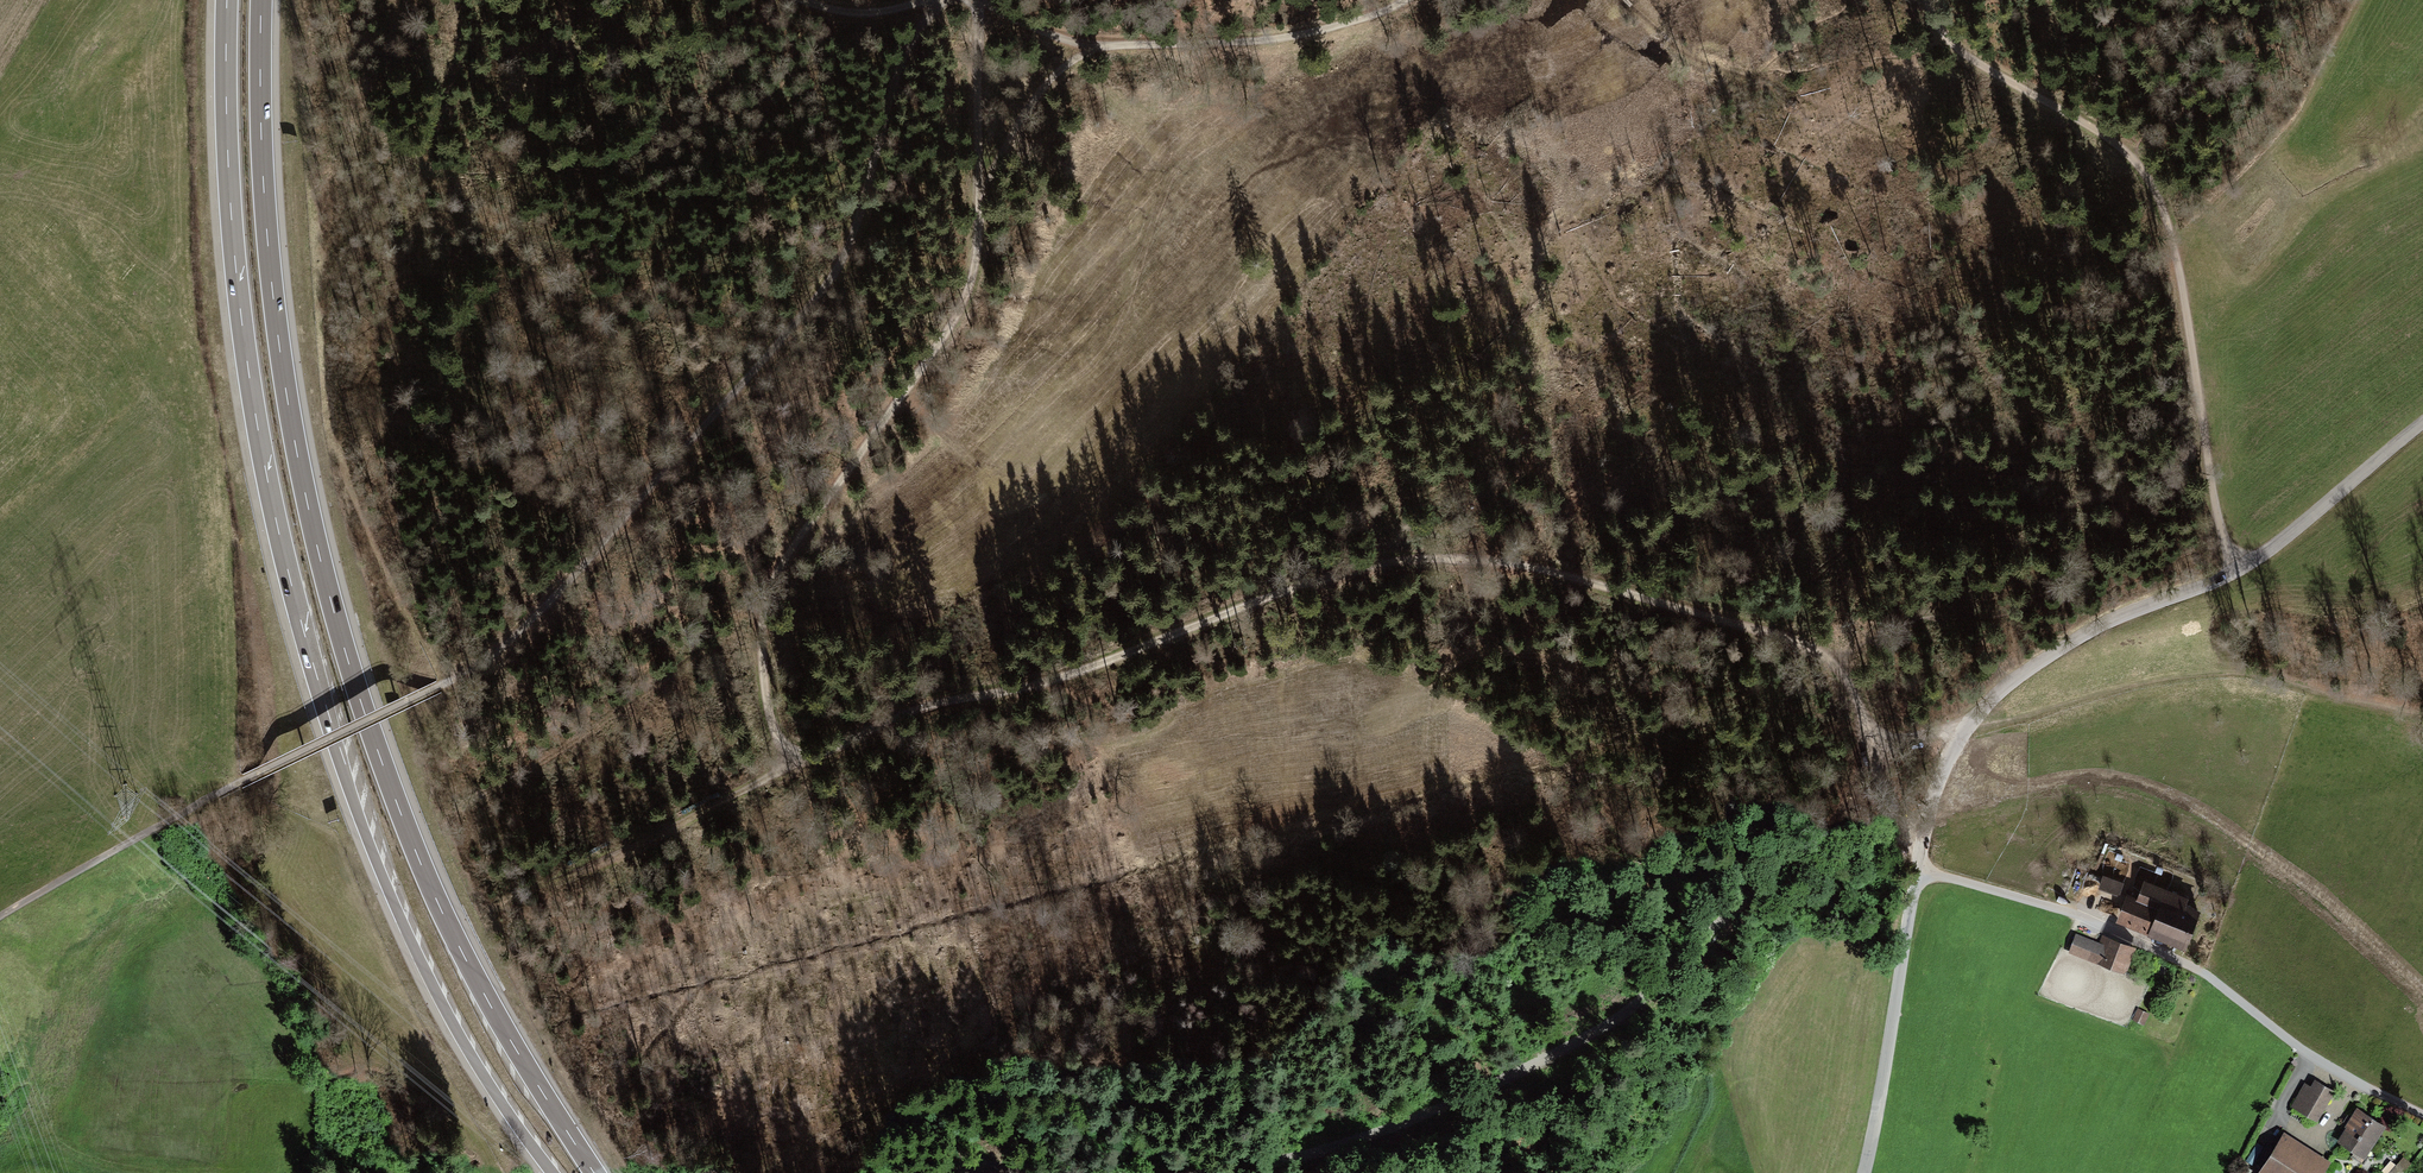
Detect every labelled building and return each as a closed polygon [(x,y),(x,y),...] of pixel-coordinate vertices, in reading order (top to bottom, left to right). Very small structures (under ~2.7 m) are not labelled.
[(2098,888),(2119,895),(2123,882),(2103,875),(2098,888)] [(2127,895),(2117,920),(2184,947),(2197,916),(2181,909),(2185,898),(2145,882),(2138,900),(2127,895)] [(2098,911),(2118,917),(2122,904),(2102,898),(2098,911)] [(2076,933),(2069,950),(2122,971),(2132,948),(2103,936),(2100,943),(2076,933)] [(2137,1012),(2133,1022),(2143,1027),(2148,1017),(2137,1012)] [(2305,1082),(2292,1106),(2318,1120),(2335,1088),(2316,1078),(2311,1086),(2305,1082)] [(2358,1106),(2338,1140),(2366,1156),(2386,1123),(2358,1106)] [(2258,1172),(2322,1172),(2330,1160),(2284,1131),(2258,1172)]
